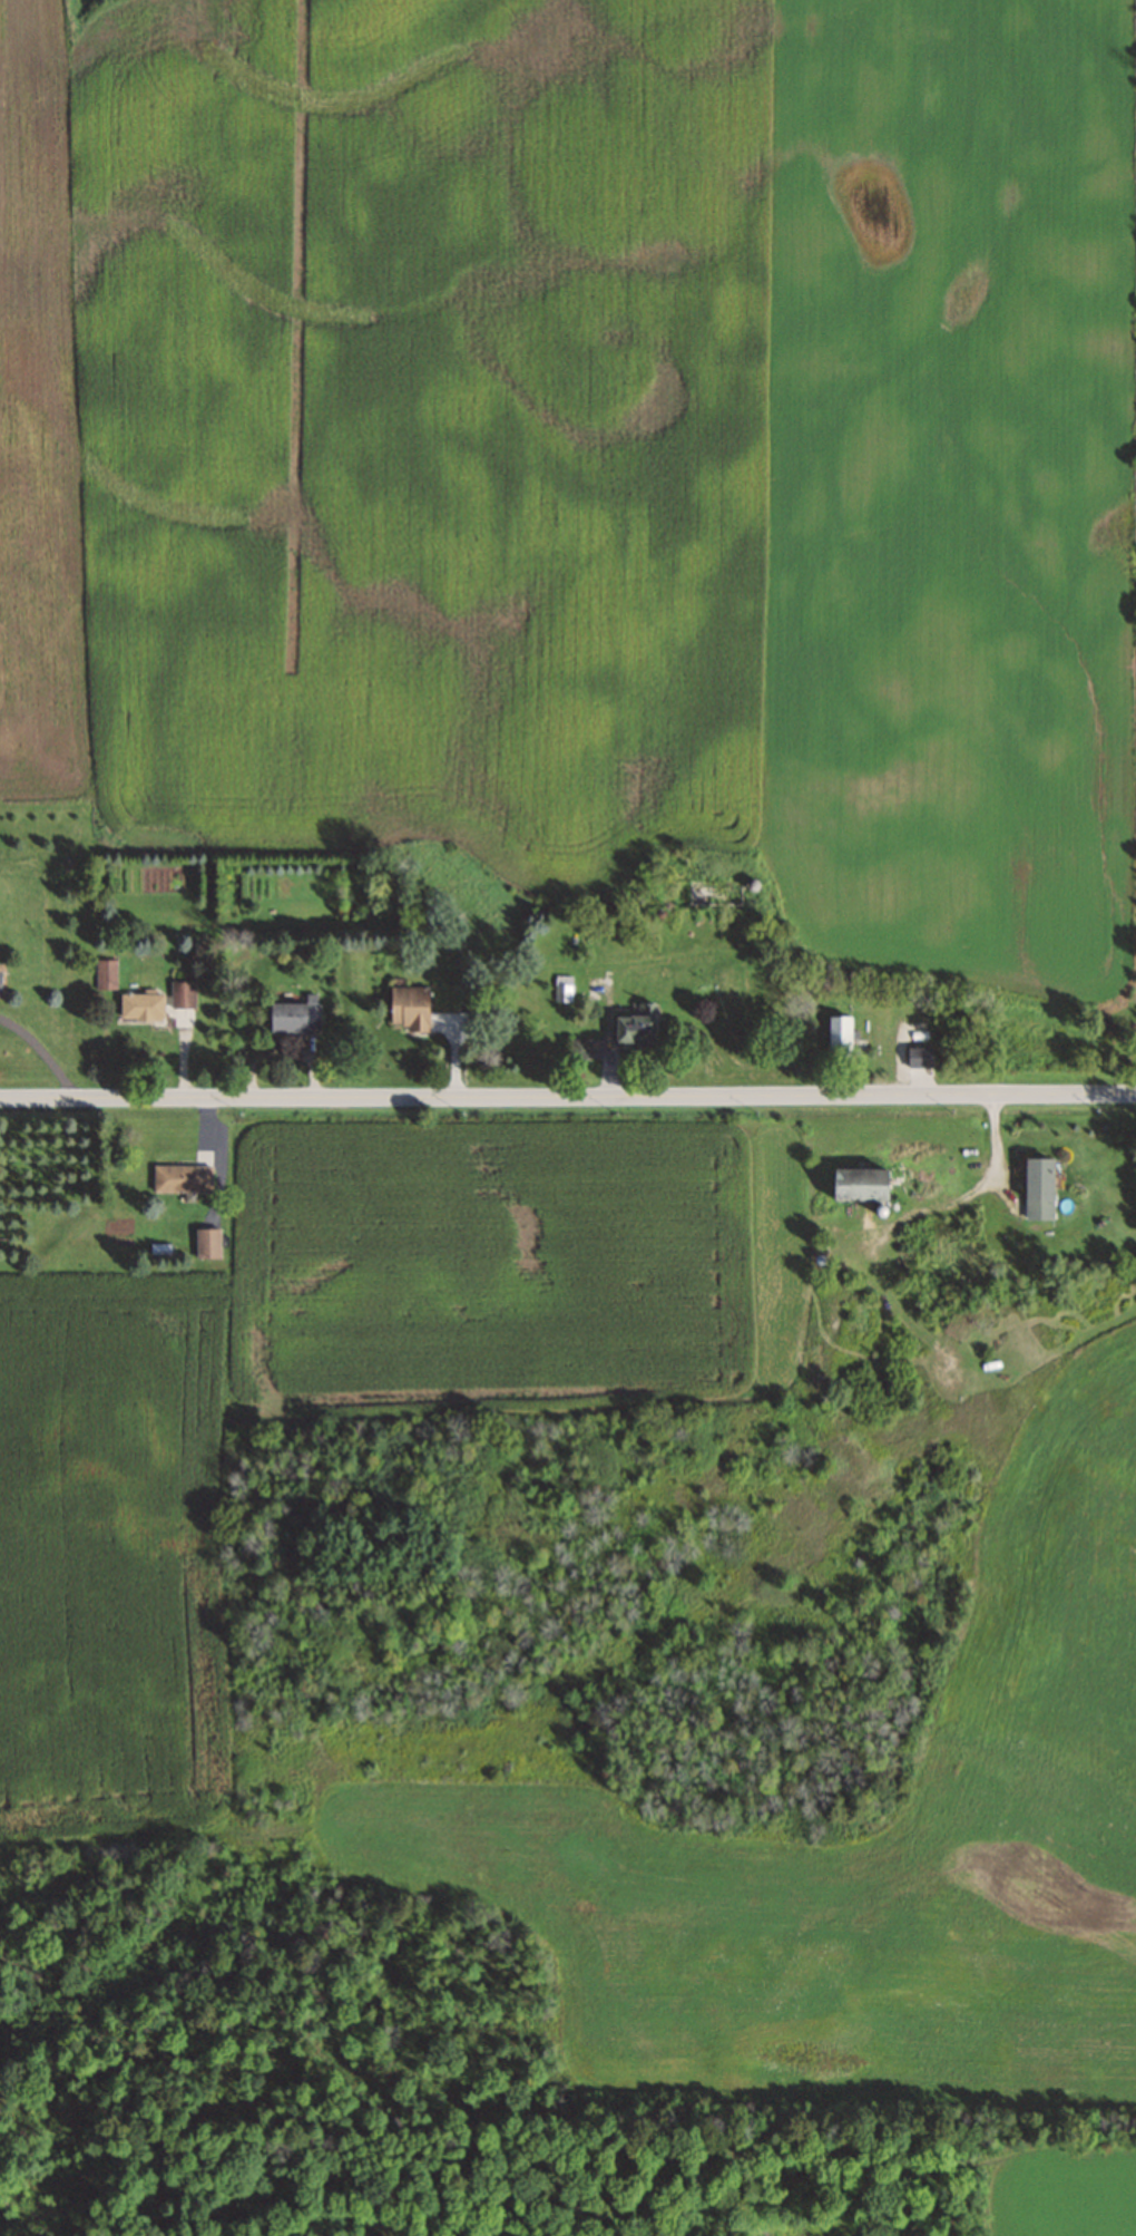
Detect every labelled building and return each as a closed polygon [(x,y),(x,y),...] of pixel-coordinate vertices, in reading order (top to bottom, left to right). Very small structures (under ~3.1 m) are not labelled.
[(572,975),(555,975),(555,1002),(572,1002),(572,975)] [(171,1008),(196,1008),(196,981),(171,981),(171,1008)] [(406,1032),(429,1032),(430,986),(390,986),(389,1025),(406,1025),(406,1032)] [(161,1019),(161,993),(120,993),(120,1019),(161,1019)] [(320,1032),(320,995),(305,995),(305,1003),(267,1003),(267,1032),(320,1032)] [(654,1004),(637,1003),(636,1016),(613,1015),(612,1042),(653,1043),(654,1004)] [(828,1054),(854,1054),(854,1015),(828,1015),(828,1054)] [(570,1038),(570,1058),(589,1058),(589,1038),(570,1038)] [(907,1066),(934,1066),(934,1047),(907,1047),(907,1066)] [(1050,1158),(1024,1158),(1024,1219),(1050,1219),(1050,1158)] [(212,1165),(154,1165),(154,1192),(212,1192),(212,1165)] [(885,1168),(829,1168),(829,1200),(885,1200),(885,1168)] [(220,1259),(220,1228),(196,1228),(196,1259),(220,1259)]
